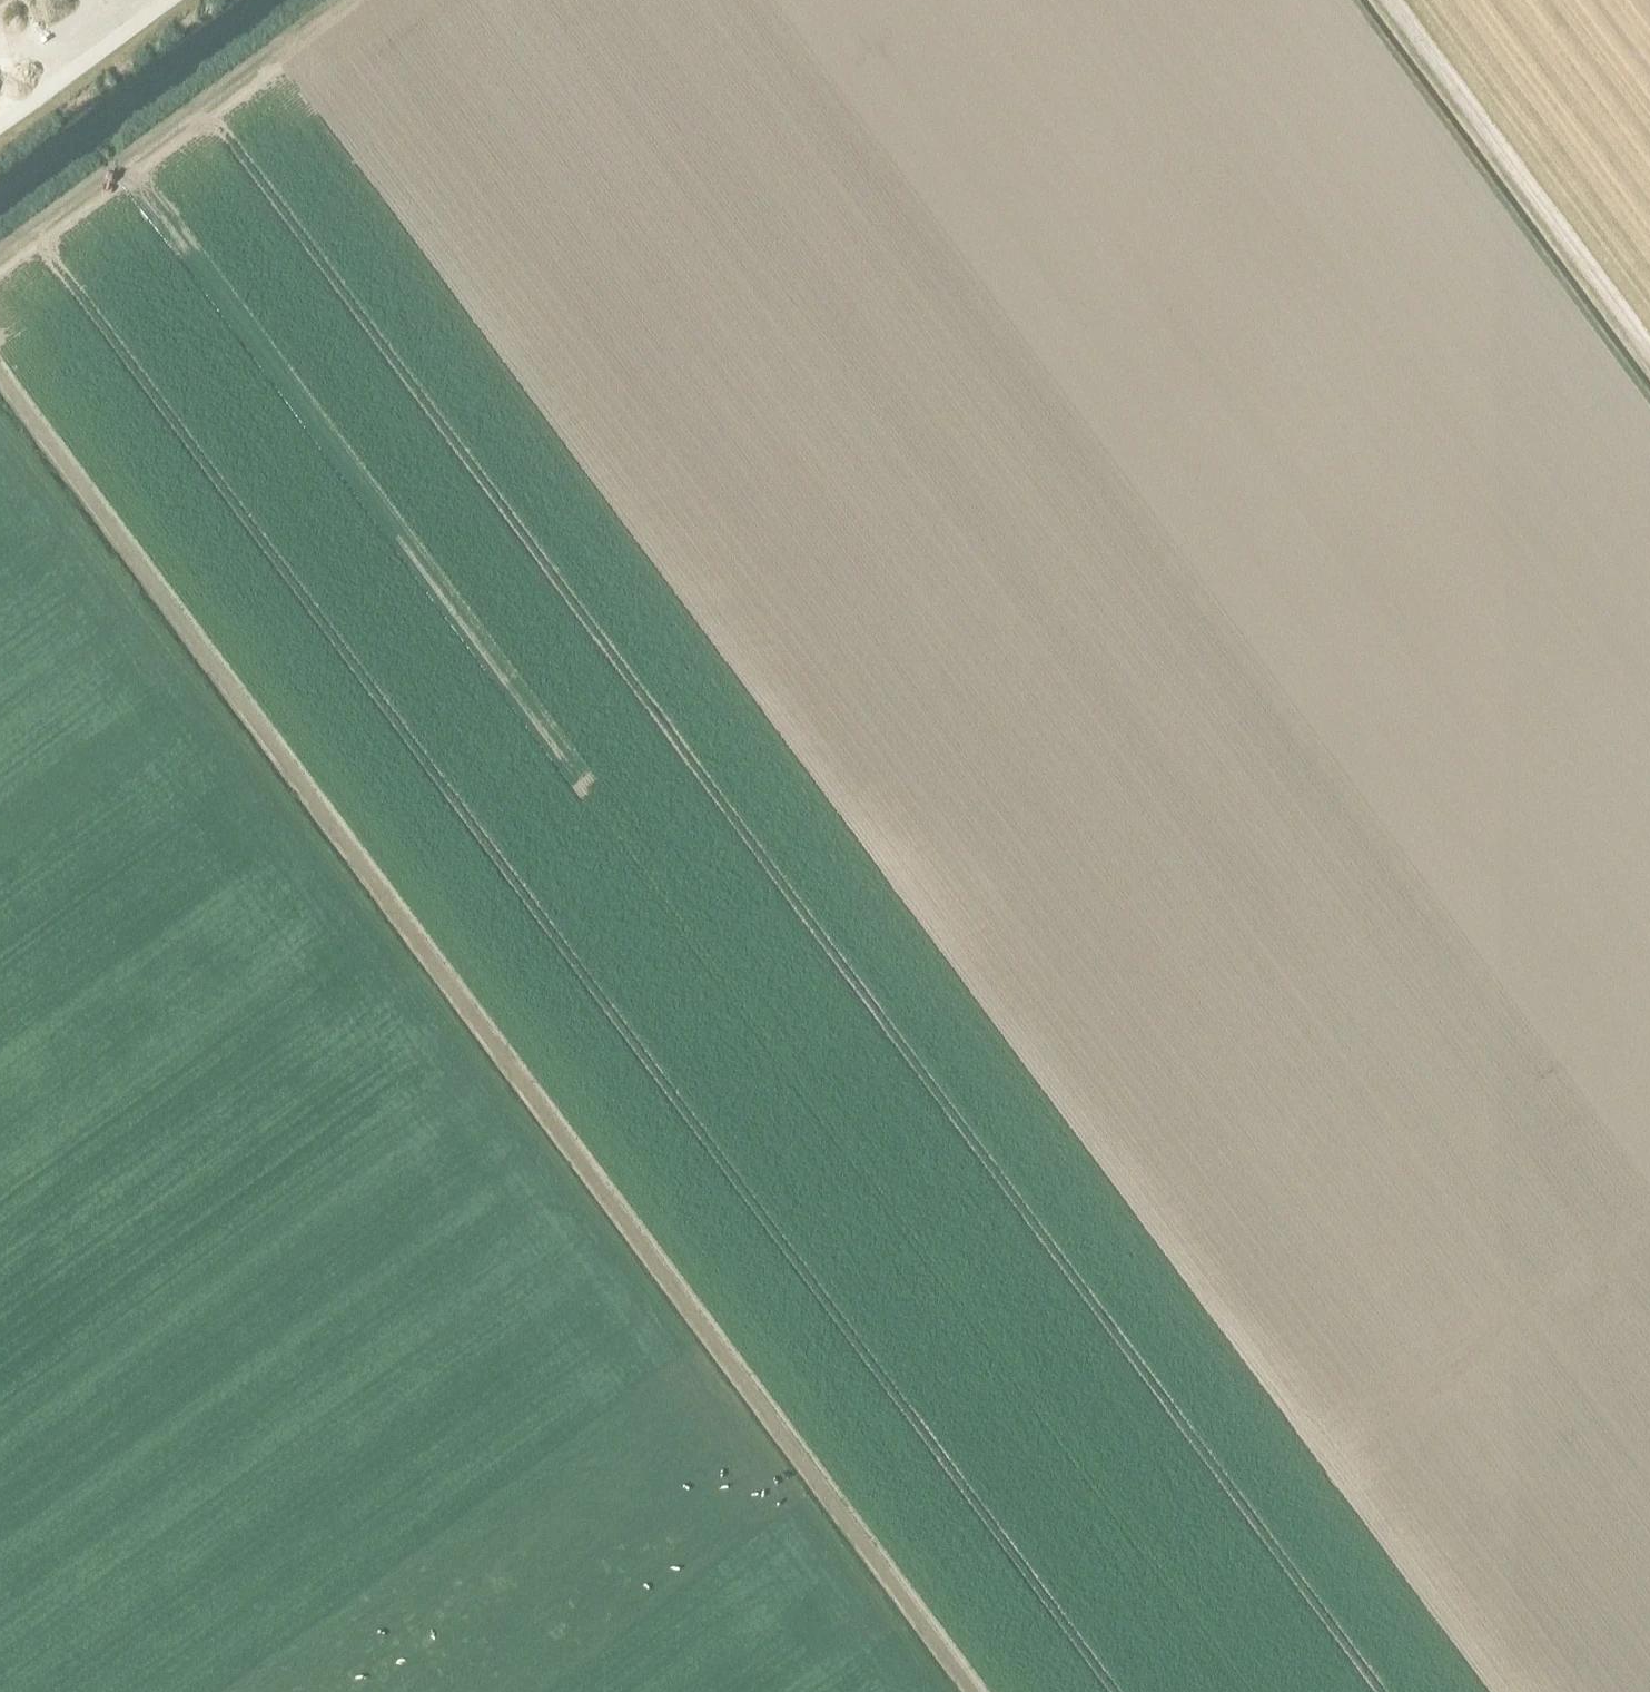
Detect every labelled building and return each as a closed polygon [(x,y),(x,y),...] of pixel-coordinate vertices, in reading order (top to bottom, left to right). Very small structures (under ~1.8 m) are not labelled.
[(1165,1445),(1175,1460),(1188,1451),(1178,1436),(1165,1445)]
